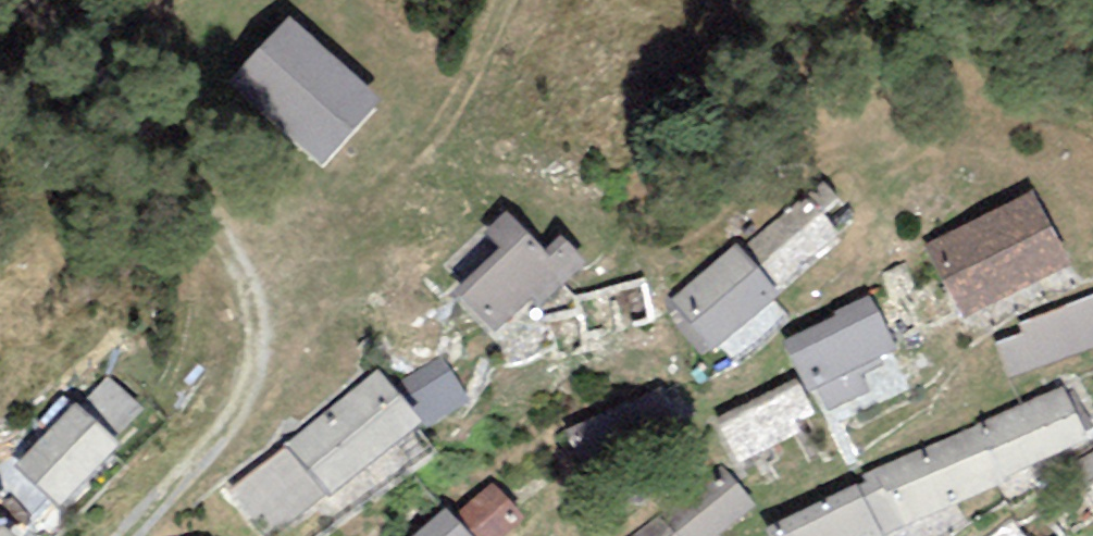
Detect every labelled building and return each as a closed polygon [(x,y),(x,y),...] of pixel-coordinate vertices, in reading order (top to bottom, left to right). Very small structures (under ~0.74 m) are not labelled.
[(231,81),(317,157),(368,102),(283,24),(231,81)] [(837,201),(819,182),(806,196),(802,193),(740,252),(732,242),(667,301),(685,323),(677,330),(697,355),(775,293),(771,289),(836,230),(821,214),(837,201)] [(926,248),(962,313),(1060,264),(1025,198),(926,248)] [(557,235),(540,250),(503,210),(480,231),(496,246),(450,290),(493,333),(529,299),(537,307),(584,263),(557,235)] [(888,297),(903,293),(912,291),(903,261),(880,268),(888,297)] [(547,359),(585,350),(583,339),(652,323),(643,278),(569,295),(572,308),(539,315),(547,359)] [(903,293),(888,297),(878,300),(874,291),(865,295),(873,312),(888,341),(917,330),(903,293)] [(1016,322),(1019,332),(992,343),(1003,377),(1092,345),(1092,293),(1016,322)] [(892,351),(888,341),(873,312),(865,295),(779,341),(805,394),(816,389),(827,410),(867,392),(859,375),(882,364),(878,357),(892,351)] [(392,383),(413,424),(460,399),(434,361),(392,383)] [(141,409),(106,374),(75,407),(63,394),(34,425),(25,415),(0,440),(0,501),(24,526),(47,503),(53,509),(115,447),(110,442),(141,409)] [(407,428),(413,424),(374,377),(233,489),(270,533),(407,428)] [(713,418),(736,463),(796,434),(791,423),(811,414),(793,378),(713,418)] [(1059,385),(972,422),(973,427),(859,473),(863,481),(854,485),(852,482),(760,528),(764,535),(886,535),(907,526),(906,523),(1001,485),(999,479),(1085,441),(1080,431),(1090,426),(1070,389),(1062,392),(1059,385)] [(651,439),(678,427),(657,387),(562,430),(585,476),(652,443),(651,439)] [(1092,502),(1092,448),(1064,465),(1074,477),(1081,486),(1092,502)] [(749,502),(722,469),(661,519),(638,535),(706,535),(749,502)] [(1092,520),(1092,502),(1081,486),(1074,477),(1065,498),(1045,508),(1037,507),(1012,522),(1025,535),(1067,535),(1092,520)] [(518,515),(488,482),(450,516),(443,508),(412,535),(495,535),(510,522),(518,515)] [(1012,522),(1007,516),(981,535),(1025,535),(1012,522)]
